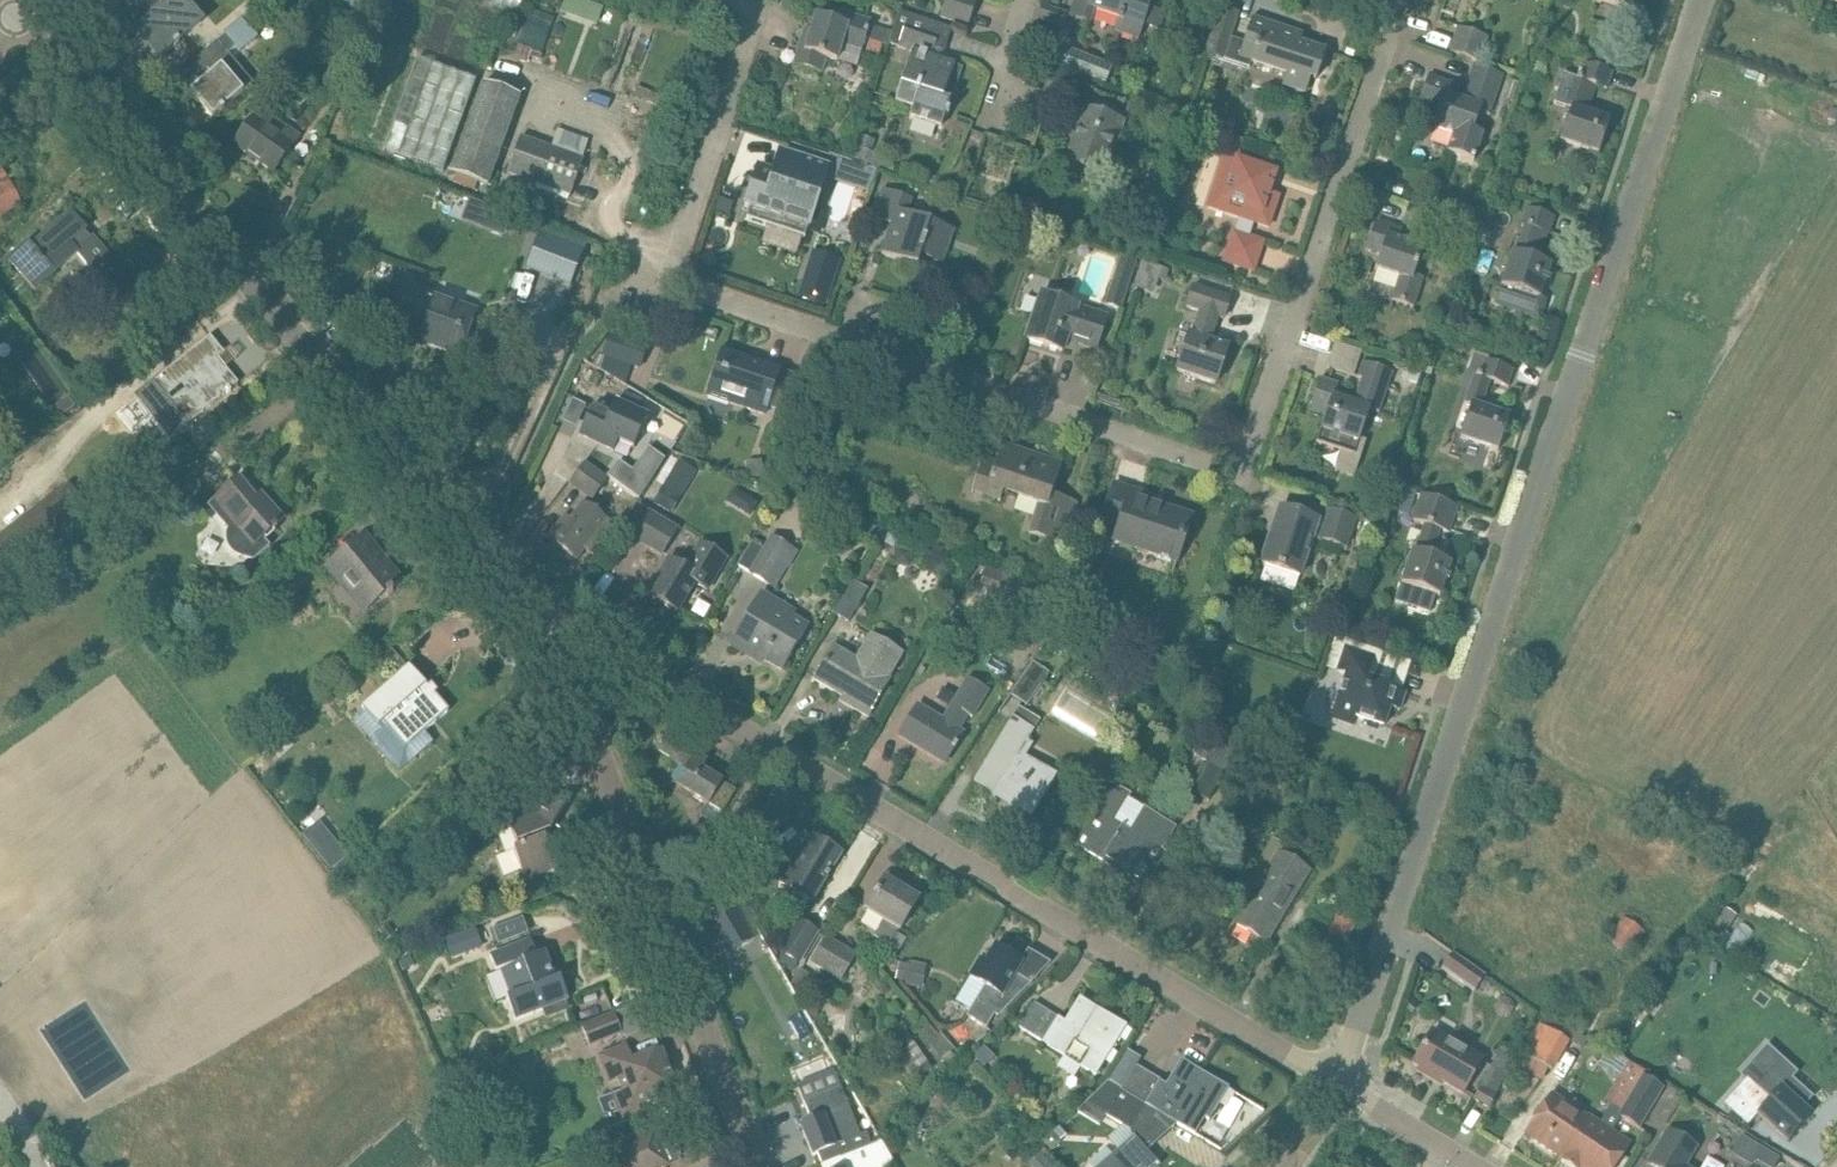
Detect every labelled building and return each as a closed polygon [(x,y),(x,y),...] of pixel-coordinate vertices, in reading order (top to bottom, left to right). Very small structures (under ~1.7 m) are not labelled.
[(157,1),(158,0),(137,0),(152,17),(137,29),(148,42),(152,39),(164,53),(160,56),(161,57),(190,32),(203,20),(189,4),(186,0),(169,0),(162,6),(157,1)] [(946,3),(973,12),(977,0),(947,0),(946,3)] [(1059,10),(1062,0),(1052,0),(1050,7),(1059,10)] [(1150,5),(1143,3),(1144,0),(1075,0),(1070,16),(1091,24),(1095,11),(1120,19),(1116,33),(1138,41),(1150,5)] [(1635,14),(1640,0),(1597,0),(1596,1),(1635,14)] [(973,12),(946,3),(942,17),(969,26),(973,12)] [(1285,86),(1305,93),(1313,70),(1317,71),(1314,80),(1316,80),(1325,51),(1299,43),(1302,35),(1281,28),(1279,34),(1271,31),(1273,25),(1253,18),(1245,42),(1230,38),(1238,13),(1222,8),(1206,54),(1251,68),(1252,63),(1288,74),(1285,86)] [(805,28),(794,64),(822,73),(827,59),(838,63),(844,45),(863,51),(872,21),(839,11),(836,21),(816,15),(812,30),(805,28)] [(901,12),(894,33),(890,43),(899,47),(899,48),(913,53),(897,102),(914,108),(911,118),(941,128),(946,116),(948,117),(949,113),(947,112),(950,102),(943,100),(955,65),(931,57),(936,41),(924,37),(929,21),(901,12)] [(201,104),(204,102),(215,115),(212,118),(212,119),(231,103),(254,84),(230,55),(229,54),(234,50),(238,56),(256,42),(251,36),(259,29),(247,16),(198,58),(212,74),(190,92),(201,104)] [(890,43),(894,33),(875,26),(870,40),(889,46),(890,43)] [(1450,52),(1481,63),(1490,38),(1458,27),(1450,52)] [(512,58),(526,64),(526,63),(531,51),(517,46),(512,58)] [(336,53),(325,66),(336,75),(344,66),(336,53)] [(476,81),(417,59),(384,151),(444,171),(476,81)] [(1607,90),(1613,73),(1585,64),(1580,78),(1575,76),(1574,77),(1563,74),(1553,103),(1565,107),(1571,109),(1560,142),(1599,154),(1610,121),(1581,111),(1590,84),(1607,90)] [(1448,152),(1471,160),(1476,162),(1485,134),(1474,131),(1480,112),(1490,115),(1504,76),(1474,66),(1462,101),(1447,96),(1451,84),(1428,76),(1419,104),(1439,110),(1433,128),(1454,135),(1448,152)] [(487,187),(520,97),(484,83),(451,174),(487,187)] [(1189,99),(1178,96),(1174,108),(1185,111),(1189,99)] [(1076,123),(1063,160),(1107,174),(1124,122),(1081,107),(1080,109),(1086,111),(1082,125),(1076,123)] [(278,124),(259,111),(234,145),(274,173),(293,145),(273,131),(278,124)] [(960,119),(957,128),(968,130),(970,122),(960,119)] [(861,136),(853,160),(879,169),(884,156),(871,152),(875,141),(861,136)] [(1232,136),(1225,159),(1236,162),(1237,160),(1239,161),(1245,141),(1232,136)] [(570,196),(584,160),(521,137),(508,173),(570,196)] [(0,169),(0,206),(6,214),(50,177),(25,147),(0,169)] [(759,169),(746,205),(751,207),(747,218),(805,238),(828,169),(872,184),(876,171),(830,156),(829,159),(793,147),(788,164),(779,161),(774,174),(759,169)] [(1276,173),(1267,170),(1239,161),(1237,160),(1236,162),(1225,159),(1212,196),(1245,207),(1236,233),(1234,232),(1224,262),(1253,272),(1263,242),(1246,236),(1251,221),(1268,227),(1279,196),(1269,193),(1276,173)] [(892,226),(881,255),(918,267),(922,255),(943,262),(953,231),(907,215),(913,199),(883,189),(873,219),(892,226)] [(1411,206),(1438,214),(1441,206),(1413,198),(1411,206)] [(508,212),(485,205),(477,228),(500,236),(508,212)] [(1402,223),(1432,233),(1438,214),(1411,206),(1408,205),(1402,223)] [(1496,305),(1517,312),(1540,320),(1547,300),(1540,298),(1551,265),(1531,259),(1540,232),(1549,235),(1555,218),(1528,209),(1522,227),(1525,228),(1517,255),(1513,253),(1496,305)] [(27,245),(8,261),(34,292),(58,271),(59,273),(73,260),(72,258),(76,255),(118,302),(136,286),(94,238),(89,242),(81,234),(86,230),(70,212),(69,213),(70,214),(30,248),(27,245)] [(1401,231),(1376,221),(1366,250),(1380,255),(1375,269),(1400,277),(1392,300),(1415,308),(1424,279),(1416,277),(1424,250),(1398,241),(1401,231)] [(540,236),(528,267),(573,283),(585,252),(540,236)] [(815,253),(800,297),(825,305),(839,261),(815,253)] [(1136,260),(1121,255),(1118,264),(1134,269),(1136,260)] [(1132,287),(1149,290),(1152,267),(1136,264),(1132,287)] [(1162,268),(1158,279),(1166,282),(1169,271),(1162,268)] [(1107,303),(1123,308),(1129,286),(1113,281),(1107,303)] [(404,285),(388,330),(460,356),(476,311),(404,285)] [(1223,319),(1230,299),(1194,287),(1187,307),(1201,312),(1193,334),(1190,333),(1177,371),(1216,384),(1228,347),(1210,341),(1218,318),(1223,319)] [(1041,295),(1026,339),(1063,351),(1066,339),(1096,349),(1106,319),(1076,309),(1077,307),(1041,295)] [(611,328),(604,349),(638,362),(645,341),(611,328)] [(166,405),(169,402),(189,426),(220,398),(238,384),(224,367),(222,369),(215,361),(224,354),(210,337),(192,351),(151,388),(166,405)] [(1331,343),(1324,367),(1352,376),(1359,351),(1331,343)] [(15,358),(51,407),(57,403),(68,394),(70,393),(41,354),(34,344),(15,358)] [(723,351),(708,396),(764,416),(780,369),(723,351)] [(1462,439),(1475,443),(1499,451),(1510,417),(1481,408),(1490,381),(1507,387),(1513,370),(1485,360),(1480,376),(1475,374),(1465,403),(1472,407),(1462,439)] [(1476,361),(1472,372),(1480,374),(1483,363),(1476,361)] [(1366,441),(1360,439),(1370,409),(1379,412),(1393,372),(1364,362),(1359,378),(1370,381),(1362,405),(1334,396),(1338,385),(1320,379),(1309,410),(1325,415),(1316,444),(1351,455),(1344,474),(1354,478),(1366,441)] [(1406,365),(1401,379),(1421,386),(1426,372),(1406,365)] [(594,405),(580,435),(614,451),(619,441),(634,448),(649,417),(639,412),(644,401),(626,392),(621,404),(616,402),(611,413),(594,405)] [(56,408),(64,419),(77,409),(69,398),(56,408)] [(984,457),(972,492),(999,501),(1002,491),(1038,503),(1027,534),(1063,546),(1070,525),(1078,502),(1052,494),(1062,464),(1003,446),(1003,448),(997,461),(984,457)] [(618,486),(637,501),(659,471),(640,457),(618,486)] [(762,460),(746,462),(747,478),(763,476),(762,460)] [(678,461),(667,479),(686,491),(697,472),(678,461)] [(593,501),(608,479),(585,462),(570,484),(593,501)] [(0,537),(0,588),(91,515),(95,512),(70,481),(65,485),(0,537)] [(264,508),(241,481),(210,507),(229,530),(228,532),(228,534),(227,539),(228,542),(229,545),(231,549),(234,552),(237,555),(242,557),(254,561),(271,547),(263,538),(283,520),(269,503),(264,508)] [(1151,496),(1132,490),(1114,484),(1100,527),(1116,532),(1113,542),(1177,563),(1192,518),(1148,503),(1151,496)] [(662,486),(653,501),(672,512),(680,498),(662,486)] [(1458,507),(1421,494),(1412,522),(1424,526),(1416,552),(1413,551),(1402,584),(1440,597),(1451,563),(1431,556),(1440,530),(1449,533),(1458,507)] [(608,519),(584,502),(571,519),(566,515),(548,539),(577,561),(586,549),(593,555),(615,525),(608,519)] [(1318,521),(1280,508),(1261,564),(1299,577),(1318,521)] [(1359,519),(1327,509),(1318,539),(1349,549),(1359,519)] [(662,557),(679,529),(664,520),(647,548),(662,557)] [(878,541),(895,550),(900,539),(883,530),(878,541)] [(800,551),(773,536),(765,550),(752,543),(738,566),(752,574),(769,585),(782,564),(790,569),(800,551)] [(328,568),(349,594),(364,613),(386,594),(388,596),(393,592),(392,590),(401,582),(365,538),(328,568)] [(648,595),(677,613),(696,582),(708,590),(728,557),(701,541),(685,567),(670,558),(648,595)] [(896,548),(894,566),(912,568),(913,551),(896,548)] [(1023,598),(1029,582),(987,567),(981,584),(973,581),(970,592),(995,601),(998,590),(1023,598)] [(870,590),(853,580),(833,612),(850,623),(870,590)] [(798,611),(764,591),(731,645),(761,663),(764,659),(782,670),(809,624),(795,616),(798,611)] [(834,647),(815,680),(843,697),(845,694),(853,699),(849,706),(868,717),(890,680),(888,678),(902,654),(871,635),(857,660),(834,647)] [(1375,657),(1346,647),(1338,672),(1346,675),(1331,718),(1352,725),(1355,716),(1384,726),(1391,707),(1400,711),(1406,693),(1367,680),(1375,657)] [(1051,673),(1034,662),(1011,695),(1028,706),(1051,673)] [(405,746),(430,725),(449,710),(426,684),(425,685),(410,667),(392,682),(363,708),(382,729),(387,725),(405,746)] [(1228,676),(1202,669),(1194,694),(1221,702),(1228,676)] [(918,706),(900,736),(918,747),(920,745),(945,760),(944,763),(945,763),(963,733),(961,732),(969,718),(975,721),(993,690),(968,676),(944,717),(946,718),(944,722),(918,706)] [(1019,706),(974,781),(996,794),(1000,788),(1014,796),(1009,805),(1031,819),(1057,775),(1026,757),(1034,744),(1028,741),(1041,719),(1019,706)] [(703,770),(708,761),(665,736),(657,749),(688,768),(677,786),(708,805),(701,817),(716,826),(737,791),(724,783),(724,782),(703,770)] [(1249,762),(1206,736),(1195,755),(1208,762),(1191,790),(1210,801),(1218,787),(1230,794),(1249,762)] [(455,779),(446,788),(453,797),(463,788),(455,779)] [(1133,797),(1111,783),(1073,844),(1103,862),(1106,858),(1132,873),(1150,885),(1169,854),(1161,850),(1175,827),(1147,809),(1132,832),(1117,822),(1133,797)] [(537,804),(531,786),(504,795),(510,813),(537,804)] [(523,872),(525,879),(557,868),(551,852),(557,850),(562,847),(564,841),(564,836),(561,831),(554,826),(567,805),(550,794),(537,815),(510,825),(519,848),(514,850),(515,853),(495,860),(503,880),(523,872)] [(319,821),(301,835),(330,871),(348,857),(319,821)] [(779,886),(811,904),(841,853),(815,838),(805,854),(799,850),(790,865),(791,865),(779,886)] [(1308,871),(1280,853),(1266,877),(1255,870),(1243,890),(1254,897),(1237,925),(1265,943),(1308,871)] [(885,880),(873,900),(865,913),(883,924),(875,936),(900,952),(908,939),(897,932),(905,920),(906,920),(919,900),(885,880)] [(730,896),(705,910),(728,952),(753,937),(730,896)] [(1737,916),(1723,906),(1703,935),(1718,944),(1737,916)] [(436,917),(439,927),(452,923),(449,913),(436,917)] [(1342,913),(1324,937),(1340,949),(1358,925),(1342,913)] [(1646,933),(1623,916),(1606,940),(1629,955),(1646,933)] [(800,921),(781,952),(787,956),(782,964),(795,971),(802,958),(801,957),(817,931),(800,921)] [(445,943),(453,963),(482,952),(474,932),(445,943)] [(826,939),(812,962),(841,979),(855,956),(826,939)] [(530,958),(524,943),(490,955),(497,970),(502,969),(512,995),(506,997),(515,1020),(543,1009),(547,1019),(570,1010),(566,1001),(569,1000),(560,978),(555,980),(544,952),(530,958)] [(1022,963),(995,946),(986,962),(981,959),(970,977),(974,979),(974,980),(985,987),(968,1017),(987,1028),(995,1015),(999,1017),(1032,984),(1015,974),(1022,963)] [(1488,974),(1456,952),(1445,968),(1477,990),(1488,974)] [(415,970),(411,960),(398,966),(403,976),(415,970)] [(899,963),(896,981),(913,984),(917,966),(899,963)] [(1127,1026),(1096,1008),(1094,1012),(1077,1002),(1065,1022),(1034,1003),(1022,1024),(1019,1028),(1097,1075),(1115,1047),(1127,1026)] [(591,1046),(620,1035),(613,1015),(583,1025),(591,1046)] [(1542,1082),(1566,1038),(1537,1022),(1512,1065),(1542,1082)] [(1483,1060),(1433,1031),(1414,1064),(1420,1068),(1418,1071),(1430,1078),(1432,1075),(1463,1093),(1483,1060)] [(914,1042),(897,1054),(915,1081),(934,1069),(914,1042)] [(618,1080),(623,1092),(614,1096),(624,1124),(642,1117),(638,1106),(678,1091),(665,1058),(661,1060),(658,1052),(632,1061),(626,1045),(598,1056),(609,1083),(618,1080)] [(1746,1080),(1724,1104),(1748,1126),(1749,1125),(1745,1121),(1754,1111),(1788,1141),(1811,1116),(1803,1108),(1812,1098),(1792,1079),(1797,1073),(1782,1060),(1757,1087),(1747,1078),(1746,1080)] [(1621,1112),(1644,1076),(1646,1072),(1636,1066),(1628,1061),(1624,1068),(1604,1101),(1621,1112)] [(1136,1065),(1123,1089),(1122,1090),(1147,1105),(1194,1134),(1204,1119),(1208,1121),(1228,1087),(1198,1070),(1196,1074),(1179,1064),(1166,1086),(1159,1082),(1161,1080),(1136,1065)] [(1492,1068),(1480,1089),(1495,1097),(1507,1077),(1492,1068)] [(806,1078),(820,1116),(845,1106),(832,1069),(806,1078)] [(1508,1075),(1503,1085),(1511,1090),(1516,1079),(1508,1075)] [(1621,1112),(1619,1117),(1639,1129),(1664,1088),(1644,1076),(1621,1112)] [(1123,1089),(1109,1081),(1088,1105),(1106,1115),(1131,1129),(1132,1138),(1099,1166),(1150,1166),(1155,1162),(1146,1152),(1174,1127),(1144,1109),(1147,1105),(1122,1090),(1123,1089)] [(1480,1089),(1474,1099),(1489,1108),(1495,1097),(1480,1089)] [(1525,1134),(1575,1166),(1616,1166),(1631,1144),(1590,1116),(1588,1119),(1552,1094),(1525,1134)] [(841,1158),(854,1153),(878,1143),(873,1130),(851,1139),(840,1111),(823,1118),(822,1117),(801,1125),(814,1156),(836,1146),(841,1158)] [(612,1144),(622,1166),(667,1166),(671,1165),(653,1126),(612,1144)] [(1668,1130),(1649,1163),(1655,1166),(1685,1166),(1697,1147),(1668,1130)] [(1041,1141),(1051,1152),(1062,1142),(1052,1132),(1041,1141)] [(1752,1166),(1754,1166),(1764,1150),(1743,1137),(1732,1155),(1752,1166)] [(854,1153),(859,1166),(860,1166),(878,1158),(883,1156),(878,1143),(854,1153)] [(1041,1156),(1029,1166),(1050,1166),(1041,1156)]
